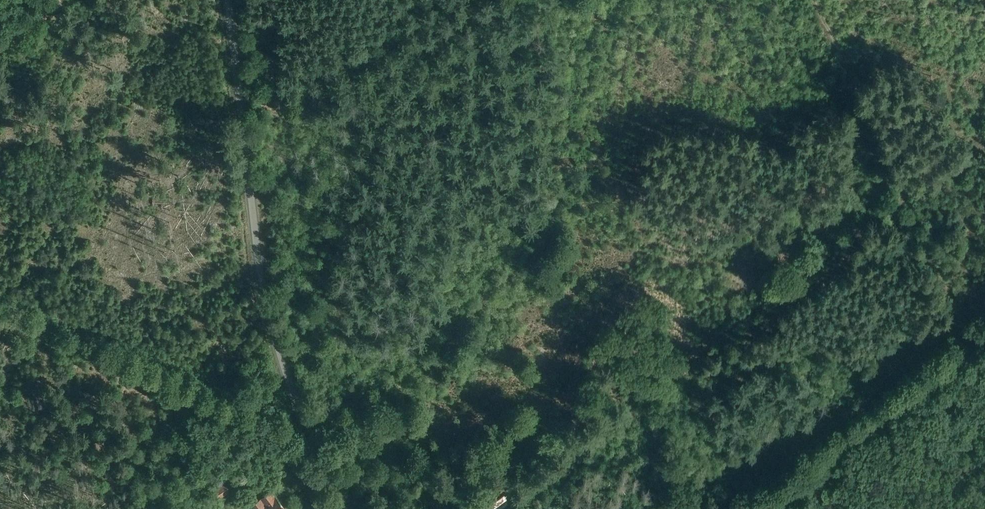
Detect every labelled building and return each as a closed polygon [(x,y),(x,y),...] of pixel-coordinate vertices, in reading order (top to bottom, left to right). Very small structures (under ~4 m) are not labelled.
[(532,483),(512,498),(515,502),(535,488),(532,483)] [(212,493),(217,500),(230,490),(225,484),(212,493)] [(251,506),(253,508),(284,508),(271,491),(251,506)]
